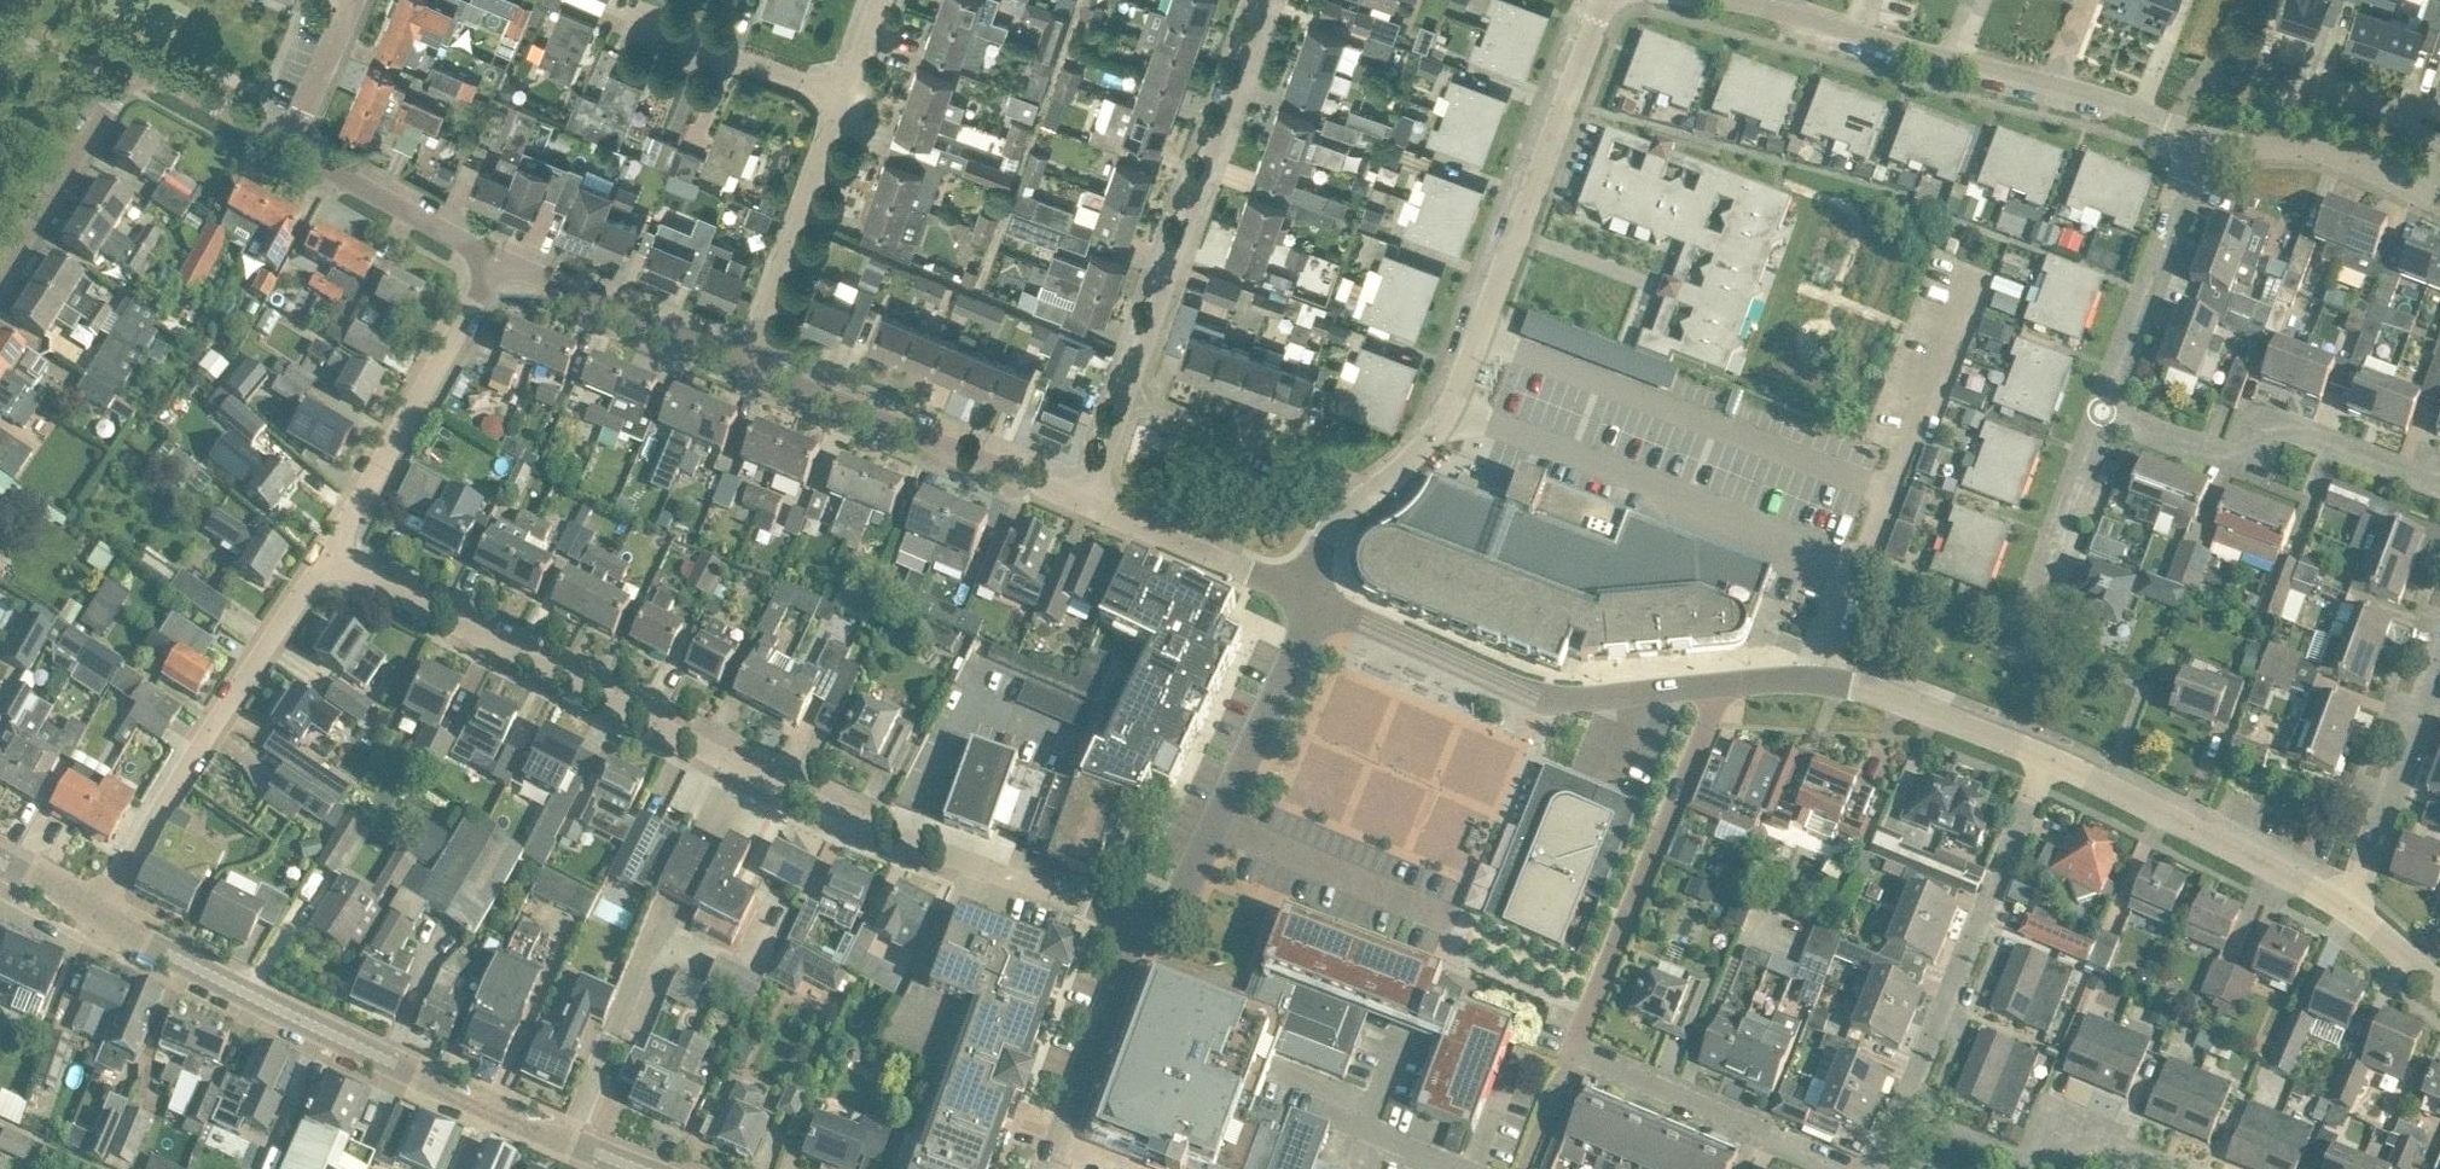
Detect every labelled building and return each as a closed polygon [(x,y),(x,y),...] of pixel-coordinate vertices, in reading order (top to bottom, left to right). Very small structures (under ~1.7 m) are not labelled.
[(391,16),(441,38),(454,8),(478,19),(484,5),(473,0),(437,0),(393,0),(387,13),(392,15),(391,16)] [(485,4),(487,5),(511,16),(518,0),(487,0),(485,4)] [(534,7),(518,0),(511,16),(527,23),(528,20),(534,7)] [(536,2),(528,20),(541,25),(550,6),(557,9),(560,0),(537,0),(536,2)] [(762,13),(801,26),(809,0),(766,0),(762,13)] [(986,0),(942,0),(937,16),(972,29),(980,31),(989,7),(986,0)] [(1038,53),(1057,59),(1072,17),(1027,0),(1026,0),(1021,17),(1044,24),(1035,52),(1038,53)] [(1167,12),(1204,25),(1213,0),(1171,0),(1167,12)] [(1449,2),(1466,8),(1468,0),(1450,0),(1449,2)] [(1490,28),(1536,45),(1543,27),(1539,26),(1544,12),(1511,0),(1492,0),(1488,8),(1496,11),(1490,28)] [(2133,17),(2140,0),(2106,0),(2103,5),(2133,17)] [(2133,17),(2162,29),(2168,13),(2170,14),(2176,0),(2140,0),(2133,17)] [(2277,19),(2314,31),(2324,0),(2283,0),(2277,19)] [(2360,1),(2359,5),(2358,4),(2346,42),(2378,52),(2391,15),(2396,0),(2358,0),(2360,1)] [(2419,24),(2391,15),(2378,52),(2410,63),(2418,38),(2435,43),(2439,28),(2439,0),(2427,0),(2419,24)] [(1320,16),(1336,22),(1341,9),(1325,2),(1320,16)] [(1099,23),(1104,9),(1084,3),(1079,17),(1099,23)] [(1358,9),(1351,27),(1368,33),(1375,15),(1358,9)] [(562,10),(541,61),(551,66),(548,72),(571,81),(595,24),(562,10)] [(1167,12),(1156,43),(1193,56),(1204,25),(1167,12)] [(441,38),(391,16),(378,47),(403,58),(417,64),(425,47),(436,51),(442,40),(502,66),(441,38)] [(521,36),(527,23),(511,16),(506,29),(521,36)] [(972,29),(937,16),(925,48),(961,60),(972,29)] [(1099,23),(1079,17),(1075,31),(1094,37),(1099,23)] [(1309,24),(1298,56),(1334,69),(1345,37),(1309,24)] [(1536,45),(1490,28),(1484,44),(1477,42),(1471,57),(1520,75),(1525,61),(1529,63),(1536,45)] [(1368,35),(1363,49),(1389,58),(1394,44),(1368,35)] [(1438,35),(1431,53),(1442,57),(1450,39),(1438,35)] [(1645,87),(1660,93),(1677,46),(1659,40),(1658,44),(1644,39),(1626,88),(1642,94),(1645,87)] [(1156,43),(1145,74),(1182,87),(1193,56),(1156,43)] [(1677,46),(1660,93),(1677,99),(1674,106),(1689,111),(1707,62),(1693,57),(1695,53),(1677,46)] [(1059,79),(1078,86),(1083,71),(1084,71),(1088,58),(1073,54),(1075,50),(1069,48),(1059,79)] [(1040,98),(1049,73),(1051,73),(1056,59),(1057,60),(1057,59),(1038,53),(1029,80),(999,71),(995,83),(1009,88),(1019,91),(1041,99),(1042,98),(1040,98)] [(1422,55),(1417,71),(1437,78),(1442,63),(1422,55)] [(1334,69),(1298,56),(1286,88),(1322,101),(1334,69)] [(1370,81),(1376,65),(1357,58),(1351,75),(1370,81)] [(1732,112),(1748,118),(1766,70),(1748,64),(1746,68),(1732,63),(1716,113),(1730,118),(1732,112)] [(370,65),(357,96),(426,126),(437,131),(445,114),(404,96),(406,89),(392,83),(395,76),(370,65)] [(427,80),(458,93),(464,78),(434,65),(427,80)] [(918,68),(907,100),(957,117),(961,103),(948,99),(954,81),(918,68)] [(1766,70),(1748,118),(1765,124),(1762,130),(1776,136),(1796,86),(1782,81),(1783,77),(1766,70)] [(599,99),(580,92),(565,125),(585,133),(619,147),(635,108),(644,86),(610,72),(599,99)] [(1115,98),(1115,99),(1171,119),(1182,87),(1145,74),(1134,105),(1115,98)] [(1455,95),(1448,112),(1494,130),(1501,112),(1497,110),(1501,97),(1452,78),(1447,92),(1455,95)] [(1075,93),(1078,86),(1059,79),(1056,87),(1075,93)] [(1821,136),(1837,142),(1855,95),(1837,88),(1835,92),(1821,87),(1803,137),(1819,142),(1821,136)] [(1011,93),(1005,109),(1032,119),(1038,102),(1011,93)] [(1855,95),(1837,142),(1854,148),(1851,154),(1866,160),(1884,111),(1871,106),(1872,102),(1855,95)] [(426,126),(357,96),(343,127),(368,138),(374,124),(388,130),(391,126),(402,130),(395,144),(413,153),(426,126)] [(1620,97),(1616,109),(1632,114),(1636,103),(1620,97)] [(1171,119),(1115,99),(1105,129),(1094,126),(1089,140),(1126,153),(1131,140),(1160,150),(1171,119)] [(957,117),(907,100),(896,132),(931,144),(937,129),(958,135),(962,120),(957,118),(957,117)] [(499,209),(511,180),(512,180),(516,168),(519,161),(529,137),(538,114),(520,108),(494,173),(480,167),(468,196),(499,209)] [(1351,108),(1347,121),(1383,133),(1387,121),(1387,120),(1351,108)] [(1279,109),(1268,141),(1304,153),(1340,166),(1346,149),(1310,136),(1315,121),(1279,109)] [(1494,130),(1448,112),(1442,128),(1435,126),(1429,141),(1478,159),(1483,146),(1487,147),(1494,130)] [(1908,161),(1925,167),(1943,119),(1925,112),(1923,117),(1910,112),(1891,161),(1906,167),(1908,161)] [(1323,129),(1355,141),(1360,127),(1328,115),(1323,129)] [(1697,115),(1692,129),(1713,135),(1717,121),(1697,115)] [(1681,119),(1678,126),(1691,130),(1694,118),(1687,116),(1681,119)] [(701,171),(703,172),(725,181),(730,170),(741,174),(758,133),(723,119),(701,171)] [(1943,119),(1925,167),(1941,173),(1938,179),(1954,185),(1972,135),(1959,130),(1960,126),(1943,119)] [(1026,141),(1031,128),(1012,121),(1007,135),(1026,141)] [(1387,121),(1383,133),(1389,136),(1393,124),(1387,121)] [(1396,125),(1391,138),(1406,144),(1411,130),(1396,125)] [(142,178),(143,175),(158,185),(167,170),(171,172),(180,159),(135,129),(115,160),(142,178)] [(1653,234),(1657,245),(1668,240),(1687,247),(1674,281),(1665,278),(1658,298),(1666,301),(1653,335),(1645,332),(1638,349),(1671,362),(1674,354),(1726,374),(1733,354),(1743,349),(1738,339),(1752,300),(1762,295),(1757,285),(1771,246),(1781,241),(1776,231),(1788,197),(1668,152),(1671,144),(1655,138),(1652,146),(1608,130),(1579,207),(1599,214),(1603,224),(1614,220),(1653,234)] [(669,169),(679,149),(672,146),(674,142),(655,135),(650,150),(645,148),(641,158),(669,169)] [(1009,189),(1026,141),(1007,135),(1002,151),(1006,152),(1001,166),(969,154),(968,155),(941,145),(935,161),(944,165),(1009,189)] [(1997,185),(2013,191),(2031,143),(2013,137),(2012,141),(1998,136),(1980,185),(1995,191),(1997,185)] [(1389,139),(1383,157),(1398,162),(1404,145),(1389,139)] [(1798,157),(1804,143),(1793,139),(1787,152),(1798,157)] [(1786,144),(1770,140),(1766,153),(1782,157),(1786,144)] [(1304,153),(1268,141),(1256,173),(1292,186),(1298,168),(1312,173),(1317,159),(1339,167),(1340,166),(1304,153)] [(2031,143),(2013,191),(2030,197),(2027,203),(2042,209),(2061,159),(2048,154),(2049,150),(2031,143)] [(928,210),(929,207),(944,165),(935,161),(891,145),(875,191),(928,210)] [(669,169),(669,170),(692,179),(701,157),(679,148),(679,149),(669,169)] [(1032,151),(1027,165),(1044,170),(1048,157),(1032,151)] [(2086,208),(2102,214),(2120,167),(2102,161),(2100,165),(2087,160),(2068,209),(2083,215),(2086,208)] [(541,193),(550,173),(519,161),(516,168),(512,180),(511,180),(499,209),(530,222),(542,193),(541,193)] [(1117,161),(1106,192),(1141,205),(1152,173),(1117,161)] [(1382,162),(1376,180),(1389,185),(1396,167),(1382,162)] [(1874,170),(1859,164),(1854,176),(1869,182),(1874,170)] [(591,247),(617,182),(615,182),(611,191),(583,180),(586,172),(570,165),(554,205),(568,210),(558,233),(591,247)] [(1027,165),(1012,208),(1064,227),(1090,237),(1095,224),(1130,236),(1141,205),(1106,192),(1087,186),(1077,216),(1072,214),(1074,210),(1032,195),(1036,184),(1038,185),(1044,170),(1027,165)] [(2120,167),(2102,214),(2118,220),(2115,227),(2131,233),(2150,183),(2136,178),(2138,174),(2120,167)] [(1418,176),(1410,198),(1424,203),(1470,221),(1477,203),(1473,201),(1478,188),(1455,179),(1429,170),(1426,179),(1418,176)] [(1356,173),(1351,188),(1367,193),(1372,178),(1356,173)] [(101,182),(81,212),(113,232),(133,202),(101,182)] [(639,226),(621,218),(627,205),(632,208),(638,193),(627,189),(628,187),(617,182),(591,247),(624,261),(639,226)] [(152,201),(182,220),(193,203),(163,183),(152,201)] [(1298,183),(1293,197),(1335,213),(1344,216),(1348,202),(1298,183)] [(224,226),(220,233),(228,238),(246,248),(250,240),(271,203),(241,186),(228,210),(230,211),(223,225),(224,226)] [(918,241),(928,210),(875,191),(863,223),(890,232),(884,248),(912,258),(918,241)] [(1249,194),(1238,225),(1283,241),(1288,228),(1278,225),(1285,206),(1249,194)] [(1962,200),(1956,215),(1971,220),(1978,201),(1963,195),(1962,200)] [(1950,196),(1944,210),(1956,215),(1962,200),(1950,196)] [(1335,213),(1293,197),(1288,212),(1330,228),(1335,213)] [(1408,197),(1400,218),(1410,222),(1406,232),(1432,242),(1454,251),(1459,237),(1464,239),(1470,221),(1424,203),(1410,198),(1408,197)] [(2322,261),(2339,268),(2360,213),(2329,202),(2315,240),(2328,245),(2322,261)] [(271,203),(250,240),(264,247),(256,262),(276,273),(292,244),(288,242),(301,219),(271,203)] [(1364,203),(1358,222),(1373,227),(1379,208),(1364,203)] [(752,204),(745,222),(766,231),(773,213),(752,204)] [(1064,227),(1012,208),(1004,229),(1057,248),(1059,243),(1085,252),(1090,237),(1064,227)] [(136,246),(113,232),(81,212),(62,242),(94,262),(105,246),(127,260),(123,266),(136,275),(149,255),(136,246)] [(975,226),(994,233),(998,218),(980,212),(975,226)] [(189,213),(184,223),(197,231),(203,220),(189,213)] [(2381,283),(2384,277),(2386,271),(2398,240),(2384,235),(2388,224),(2360,213),(2339,268),(2381,283)] [(647,228),(639,248),(649,252),(642,268),(678,282),(679,278),(682,273),(695,278),(700,265),(708,247),(718,221),(700,214),(693,232),(661,219),(656,232),(647,228)] [(2049,227),(2037,223),(2031,240),(2043,245),(2049,227)] [(2213,223),(2202,252),(2246,269),(2250,257),(2245,255),(2251,237),(2213,223)] [(1283,241),(1238,225),(1227,257),(1262,270),(1273,239),(1283,242),(1283,241)] [(989,247),(994,233),(975,226),(970,241),(989,247)] [(2274,230),(2261,226),(2256,241),(2268,246),(2274,230)] [(148,227),(136,246),(149,255),(162,235),(148,227)] [(176,287),(196,298),(228,238),(220,233),(209,227),(176,287)] [(2049,227),(2043,245),(2055,250),(2062,232),(2049,227)] [(334,269),(347,245),(318,228),(304,253),(334,269)] [(2065,230),(2058,246),(2077,253),(2083,237),(2065,230)] [(1371,249),(1376,238),(1360,232),(1356,243),(1371,249)] [(2429,289),(2439,262),(2439,249),(2413,239),(2399,277),(2429,289)] [(2293,256),(2282,287),(2298,293),(2316,246),(2299,240),(2293,256)] [(377,261),(347,245),(328,280),(320,294),(340,305),(354,280),(363,285),(377,261)] [(1305,269),(1311,252),(1291,245),(1285,262),(1305,269)] [(2091,245),(2086,260),(2099,265),(2104,250),(2091,245)] [(708,247),(700,265),(710,269),(701,292),(732,305),(736,294),(752,256),(734,248),(727,266),(713,261),(717,251),(708,248),(708,247)] [(1054,254),(1049,268),(1082,280),(1116,292),(1125,264),(1091,252),(1086,266),(1054,254)] [(2246,269),(2202,252),(2191,281),(2229,296),(2235,280),(2252,286),(2257,273),(2246,269)] [(1386,253),(1380,269),(1387,272),(1381,287),(1427,304),(1434,287),(1430,285),(1435,271),(1412,263),(1386,253)] [(871,255),(865,270),(882,277),(888,261),(871,255)] [(52,258),(33,288),(81,319),(111,337),(142,357),(157,334),(150,329),(158,315),(135,300),(121,321),(110,314),(112,311),(99,302),(97,306),(74,292),(83,278),(52,258)] [(2050,276),(2044,292),(2092,310),(2098,293),(2094,291),(2099,277),(2050,259),(2044,274),(2050,276)] [(2005,261),(2000,272),(2014,277),(2018,266),(2005,261)] [(2429,289),(2439,293),(2439,262),(2429,289)] [(1082,280),(1049,268),(1043,284),(1057,289),(1056,291),(1076,298),(1073,308),(1083,311),(1106,319),(1116,292),(1082,280)] [(1263,283),(1289,292),(1294,279),(1268,269),(1263,283)] [(924,296),(932,278),(918,272),(910,291),(924,296)] [(967,272),(964,282),(973,285),(977,275),(967,272)] [(252,291),(268,300),(278,282),(261,273),(252,291)] [(305,323),(320,294),(328,280),(316,274),(293,317),(305,323)] [(392,310),(382,328),(398,336),(407,319),(408,319),(423,292),(391,274),(376,301),(392,310)] [(1203,294),(1235,305),(1243,285),(1210,274),(1203,294)] [(859,285),(853,300),(850,306),(832,298),(838,282),(822,276),(815,292),(802,323),(837,338),(841,329),(857,335),(875,292),(859,285)] [(2381,283),(2372,306),(2367,319),(2383,325),(2399,283),(2384,277),(2381,283)] [(947,284),(932,278),(924,296),(939,303),(947,284)] [(1364,281),(1358,297),(1368,301),(1362,316),(1388,326),(1411,334),(1416,321),(1420,322),(1427,304),(1381,287),(1364,281)] [(1271,295),(1302,306),(1317,311),(1319,307),(1288,295),(1289,293),(1274,287),(1271,295)] [(2268,326),(2265,333),(2281,339),(2298,293),(2282,287),(2273,310),(2267,326),(2268,326)] [(33,288),(13,318),(33,332),(44,338),(55,322),(72,332),(81,319),(33,288)] [(1271,295),(1257,290),(1251,306),(1265,312),(1271,295)] [(1997,291),(1991,306),(2008,313),(2014,297),(1997,291)] [(2092,310),(2044,292),(2038,309),(2032,306),(2026,322),(2076,340),(2081,327),(2085,328),(2092,310)] [(736,294),(732,305),(747,311),(752,300),(736,294)] [(1040,294),(1034,310),(1062,321),(1069,305),(1040,294)] [(1333,294),(1328,307),(1340,311),(1345,298),(1333,294)] [(1302,306),(1271,295),(1265,312),(1282,318),(1284,312),(1298,317),(1302,306)] [(2267,326),(2273,310),(2234,295),(2228,311),(2267,326)] [(983,321),(991,302),(976,297),(969,315),(983,321)] [(2352,314),(2367,319),(2372,306),(2357,300),(2352,314)] [(1006,309),(991,302),(983,321),(998,327),(1006,309)] [(1317,311),(1302,306),(1298,317),(1291,337),(1305,343),(1311,327),(1327,333),(1332,318),(1333,316),(1317,311)] [(2181,309),(2170,338),(2219,356),(2224,343),(2213,338),(2219,323),(2181,309)] [(268,310),(257,329),(269,336),(280,317),(268,310)] [(2265,333),(2268,326),(2267,326),(2228,311),(2222,326),(2247,336),(2246,340),(2258,351),(2265,333)] [(900,358),(901,354),(900,354),(912,325),(883,312),(869,345),(870,346),(872,342),(887,348),(886,352),(900,358)] [(2362,336),(2367,319),(2352,314),(2346,329),(2362,336)] [(1521,340),(1674,389),(1681,366),(1529,317),(1521,340)] [(1984,317),(1978,333),(1990,337),(1995,321),(1984,317)] [(1332,318),(1327,333),(1341,339),(1347,323),(1332,318)] [(1177,368),(1208,379),(1221,342),(1225,330),(1194,319),(1177,368)] [(2383,325),(2367,319),(2362,336),(2351,363),(2366,369),(2383,325)] [(1040,349),(1050,353),(1059,332),(1050,329),(1051,327),(1036,321),(1029,340),(1042,345),(1040,349)] [(99,332),(99,330),(87,322),(82,329),(95,338),(99,332)] [(355,324),(349,336),(343,346),(382,366),(393,344),(355,324)] [(504,354),(535,367),(547,338),(516,325),(504,354)] [(929,370),(930,366),(942,337),(912,325),(900,354),(901,354),(917,360),(915,364),(929,370)] [(343,347),(343,346),(349,336),(332,327),(326,338),(343,347)] [(410,328),(402,343),(417,352),(425,336),(410,328)] [(958,382),(960,378),(959,378),(971,350),(970,350),(976,336),(963,331),(957,344),(942,337),(930,366),(946,373),(944,377),(958,382)] [(1059,332),(1050,353),(1045,365),(1054,369),(1033,419),(1069,434),(1073,424),(1087,388),(1072,382),(1074,377),(1065,374),(1073,357),(1085,362),(1092,346),(1059,332)] [(2223,351),(2237,358),(2245,340),(2231,333),(2223,351)] [(47,364),(3,335),(0,339),(0,372),(31,393),(47,367),(47,364)] [(110,339),(96,361),(127,380),(142,357),(111,337),(110,339)] [(547,338),(535,367),(566,380),(578,351),(547,338)] [(2219,356),(2170,338),(2159,367),(2197,382),(2208,353),(2218,357),(2219,356)] [(2262,380),(2292,392),(2312,339),(2311,338),(2306,353),(2277,342),(2262,380)] [(2312,339),(2292,392),(2321,402),(2335,364),(2320,359),(2326,344),(2312,339)] [(336,393),(344,397),(364,409),(382,379),(353,362),(353,363),(316,341),(308,355),(329,367),(330,366),(346,376),(336,393)] [(1221,342),(1208,379),(1238,389),(1251,353),(1221,342)] [(1238,389),(1268,400),(1281,363),(1264,357),(1268,347),(1254,342),(1251,353),(1238,389)] [(2019,360),(2013,376),(2060,394),(2067,376),(2063,374),(2068,361),(2018,342),(2013,357),(2019,360)] [(2435,403),(2439,389),(2439,344),(2438,343),(2432,358),(2435,359),(2421,396),(2392,385),(2377,424),(2406,435),(2420,398),(2435,403)] [(1349,358),(1343,373),(1358,379),(1404,396),(1411,378),(1407,377),(1412,363),(1389,355),(1363,345),(1357,361),(1349,358)] [(213,350),(200,366),(217,379),(229,364),(213,350)] [(988,394),(989,390),(1000,362),(971,350),(959,378),(960,378),(975,385),(974,389),(988,394)] [(1281,363),(1268,400),(1299,411),(1312,374),(1296,368),(1299,359),(1284,355),(1281,363)] [(220,386),(243,406),(266,378),(244,358),(220,386)] [(584,387),(616,400),(628,371),(596,358),(584,387)] [(281,359),(274,371),(309,393),(317,381),(281,359)] [(127,381),(96,362),(86,377),(117,397),(127,381)] [(989,390),(1005,397),(1003,401),(1017,407),(1030,375),(1000,362),(989,390)] [(2220,404),(2236,410),(2251,368),(2235,362),(2220,404)] [(1322,365),(1316,385),(1321,387),(1328,367),(1322,365)] [(492,382),(510,390),(516,375),(498,368),(492,382)] [(604,429),(596,448),(597,448),(598,445),(614,452),(621,435),(633,439),(644,412),(647,413),(659,384),(628,371),(616,400),(611,412),(604,429)] [(0,372),(0,413),(3,415),(12,402),(33,415),(43,400),(31,393),(0,372)] [(1340,372),(1333,391),(1344,395),(1339,408),(1388,426),(1393,412),(1398,414),(1404,396),(1358,379),(1343,373),(1340,372)] [(2348,413),(2377,424),(2392,385),(2362,374),(2348,413)] [(2060,394),(2013,376),(2007,392),(2000,390),(1995,405),(2044,424),(2050,410),(2054,412),(2060,394)] [(86,377),(78,391),(130,424),(136,415),(114,401),(117,397),(86,377)] [(1955,384),(1950,397),(1960,401),(1965,387),(1955,384)] [(543,386),(537,402),(555,409),(560,395),(561,393),(543,386)] [(680,472),(688,454),(693,441),(693,440),(708,404),(676,391),(661,427),(666,429),(662,439),(671,442),(655,479),(674,487),(680,472)] [(560,395),(555,409),(561,412),(567,397),(560,395)] [(1975,395),(1971,406),(1982,410),(1986,399),(1975,395)] [(230,400),(217,414),(250,441),(262,427),(230,400)] [(593,404),(586,421),(604,429),(611,412),(593,404)] [(739,417),(708,404),(693,440),(693,441),(724,453),(739,417)] [(289,437),(334,462),(351,432),(307,406),(289,437)] [(1967,408),(1962,423),(1979,429),(1985,415),(1967,408)] [(743,462),(774,475),(790,438),(758,425),(743,462)] [(1988,443),(1982,459),(2029,477),(2036,459),(2032,457),(2037,444),(1987,425),(1981,441),(1988,443)] [(8,457),(18,444),(0,432),(0,451),(8,457)] [(790,438),(774,475),(806,488),(821,451),(790,438)] [(1926,443),(1920,457),(1935,462),(1940,448),(1926,443)] [(243,491),(252,498),(271,513),(296,482),(268,460),(267,461),(261,455),(258,458),(242,445),(230,460),(253,478),(243,491)] [(319,455),(306,447),(300,456),(312,466),(319,455)] [(8,457),(0,451),(0,469),(8,457)] [(526,453),(522,462),(533,467),(535,468),(540,459),(526,453)] [(702,460),(688,454),(680,472),(694,478),(702,460)] [(139,466),(131,455),(118,464),(127,475),(139,466)] [(2029,477),(1982,459),(1976,475),(1969,473),(1964,488),(2013,507),(2018,493),(2023,495),(2029,477)] [(847,539),(874,473),(843,460),(829,494),(846,501),(833,534),(847,539)] [(2153,505),(2163,509),(2176,473),(2143,461),(2130,497),(2136,499),(2132,510),(2149,516),(2153,505)] [(519,464),(512,478),(526,485),(533,471),(519,464)] [(415,465),(397,502),(434,521),(424,540),(443,549),(441,553),(452,559),(454,555),(460,558),(471,536),(475,528),(471,526),(477,514),(475,513),(477,508),(475,507),(479,498),(453,485),(454,484),(415,465)] [(905,486),(874,473),(847,539),(849,540),(862,545),(875,513),(892,519),(905,486)] [(2163,509),(2160,515),(2175,521),(2173,526),(2187,531),(2192,520),(2195,521),(2198,514),(2199,514),(2210,486),(2176,473),(2163,509)] [(67,520),(0,474),(0,503),(27,519),(34,508),(39,511),(40,518),(51,525),(57,524),(62,528),(67,520)] [(713,503),(730,511),(743,482),(726,474),(713,503)] [(1350,562),(1350,567),(1350,571),(1351,577),(1353,582),(1356,586),(1361,593),(1365,596),(1377,602),(1561,672),(1568,653),(1582,660),(1582,661),(1680,653),(1729,649),(1735,648),(1738,647),(1740,646),(1744,642),(1747,639),(1747,637),(1764,594),(1773,571),(1522,475),(1509,508),(1432,479),(1429,485),(1424,495),(1418,503),(1412,510),(1407,516),(1399,521),(1392,526),(1384,529),(1380,530),(1373,534),(1368,536),(1362,540),(1357,545),(1353,551),(1352,555),(1350,562)] [(2328,503),(2365,518),(2371,499),(2335,485),(2328,503)] [(760,512),(768,493),(751,486),(743,505),(760,512)] [(784,499),(768,493),(760,512),(776,519),(784,499)] [(2214,543),(2243,554),(2261,506),(2229,493),(2218,521),(2219,521),(2216,529),(2219,530),(2214,543)] [(941,546),(957,507),(944,502),(943,503),(927,496),(927,495),(926,494),(909,533),(901,553),(932,566),(941,546)] [(807,519),(820,525),(830,500),(816,495),(807,519)] [(622,496),(615,512),(630,518),(637,502),(622,496)] [(569,557),(584,528),(596,504),(588,500),(575,525),(571,523),(557,550),(569,557)] [(1906,502),(1901,515),(1914,521),(1920,507),(1906,502)] [(2279,625),(2291,591),(2296,576),(2300,566),(2280,559),(2279,559),(2278,559),(2280,553),(2282,553),(2295,518),(2261,506),(2243,554),(2275,566),(2256,617),(2279,625)] [(957,507),(941,546),(972,559),(989,520),(987,519),(986,521),(969,514),(970,512),(957,507)] [(1957,526),(1950,543),(1998,560),(2005,543),(2001,541),(2006,527),(1956,509),(1950,524),(1957,526)] [(664,511),(658,524),(668,529),(674,515),(664,511)] [(530,538),(539,520),(525,513),(516,531),(530,538)] [(234,568),(244,575),(265,587),(287,551),(257,532),(256,533),(249,529),(248,532),(240,527),(240,528),(217,514),(206,531),(243,553),(234,568)] [(2378,538),(2372,554),(2412,570),(2424,537),(2376,519),(2370,536),(2378,538)] [(553,528),(539,520),(530,538),(544,546),(553,528)] [(990,553),(981,576),(976,587),(1001,597),(1011,573),(1034,583),(1053,538),(1019,523),(1004,559),(990,553)] [(1897,523),(1892,538),(1910,545),(1916,530),(1897,523)] [(582,563),(597,535),(584,528),(569,557),(582,563)] [(477,567),(507,582),(524,550),(493,535),(477,567)] [(524,550),(507,582),(537,598),(554,565),(538,557),(544,546),(530,538),(524,550)] [(2097,539),(2091,554),(2121,565),(2127,550),(2097,539)] [(849,540),(847,546),(859,551),(862,545),(849,540)] [(1998,560),(1950,543),(1944,559),(1938,556),(1932,572),(1982,590),(1987,577),(1992,578),(1998,560)] [(101,544),(88,563),(104,573),(117,555),(101,544)] [(2183,588),(2197,550),(2182,544),(2168,582),(2183,588)] [(1063,587),(1050,582),(1036,615),(1061,625),(1071,600),(1094,610),(1113,563),(1079,548),(1063,587)] [(2211,555),(2197,550),(2183,588),(2188,590),(2197,594),(2211,555)] [(144,551),(135,564),(215,621),(227,604),(182,572),(178,576),(144,551)] [(608,577),(616,560),(603,553),(587,582),(571,574),(554,606),(585,622),(601,589),(608,577)] [(704,553),(687,585),(707,595),(724,563),(704,553)] [(2412,570),(2372,554),(2366,570),(2358,567),(2351,584),(2362,588),(2361,590),(2399,604),(2412,570)] [(1097,755),(1083,784),(1125,799),(1141,805),(1153,781),(1171,790),(1244,638),(1225,629),(1236,606),(1133,556),(1101,624),(1156,649),(1105,759),(1097,755)] [(2302,559),(2300,566),(2296,576),(2317,583),(2323,567),(2302,559)] [(622,584),(631,567),(625,564),(616,560),(608,577),(622,584)] [(911,570),(903,589),(919,596),(927,576),(911,570)] [(2126,597),(2131,584),(2091,570),(2080,598),(2093,603),(2088,615),(2117,626),(2121,613),(2135,618),(2141,602),(2126,597)] [(2183,588),(2168,582),(2150,576),(2142,598),(2180,612),(2188,590),(2183,588)] [(2317,583),(2296,576),(2291,591),(2311,600),(2317,583)] [(843,611),(863,619),(876,587),(857,579),(843,611)] [(106,580),(80,623),(102,636),(129,594),(106,580)] [(748,673),(737,694),(768,710),(783,679),(792,661),(777,653),(773,652),(779,641),(774,638),(783,622),(790,606),(798,590),(783,584),(758,632),(767,637),(763,646),(753,664),(748,673)] [(601,589),(585,622),(615,637),(631,605),(601,589)] [(897,605),(913,612),(920,596),(919,596),(903,589),(897,605)] [(649,612),(645,620),(634,642),(669,659),(684,629),(665,620),(676,598),(661,591),(650,612),(649,612)] [(920,596),(913,612),(929,618),(935,602),(920,596)] [(2346,625),(2340,640),(2380,655),(2392,622),(2355,608),(2355,609),(2344,605),(2337,622),(2346,625)] [(45,641),(52,629),(50,628),(29,614),(3,659),(27,672),(45,641)] [(155,633),(145,647),(170,663),(162,676),(176,685),(196,698),(214,670),(200,661),(201,659),(211,642),(172,617),(159,636),(155,633)] [(78,665),(92,641),(75,631),(71,627),(70,628),(55,619),(50,628),(52,629),(45,641),(57,649),(56,651),(78,665)] [(699,648),(688,669),(690,670),(690,674),(699,678),(701,676),(720,686),(731,664),(735,656),(741,645),(723,636),(727,628),(713,620),(699,648)] [(952,653),(959,639),(928,623),(921,636),(952,653)] [(343,675),(344,674),(365,689),(386,658),(365,644),(365,643),(338,624),(317,657),(343,675)] [(2367,691),(2380,655),(2340,640),(2332,637),(2319,671),(2331,675),(2330,677),(2367,691)] [(92,641),(78,665),(109,685),(123,662),(92,642),(92,641)] [(2259,675),(2264,661),(2269,648),(2253,642),(2242,669),(2259,675)] [(838,678),(846,662),(851,652),(835,644),(822,670),(838,678)] [(1034,648),(1024,644),(1020,655),(1029,659),(1034,648)] [(994,646),(989,658),(1098,705),(1117,660),(1093,650),(1092,649),(1079,682),(994,646)] [(2270,646),(2269,648),(2264,661),(2295,673),(2301,658),(2270,646)] [(783,679),(768,710),(798,726),(809,704),(814,695),(813,694),(822,676),(808,669),(792,661),(783,679)] [(2295,673),(2264,661),(2259,675),(2289,687),(2295,673)] [(861,669),(846,662),(838,678),(826,703),(842,710),(861,669)] [(170,727),(182,708),(121,668),(109,687),(131,702),(130,703),(136,707),(137,706),(170,727)] [(403,717),(424,728),(406,764),(434,778),(453,741),(436,733),(459,688),(425,670),(402,715),(403,715),(403,717)] [(2212,685),(2208,683),(2186,675),(2172,712),(2213,727),(2218,714),(2231,719),(2245,683),(2217,672),(2212,685)] [(327,698),(362,722),(373,706),(338,683),(327,698)] [(1,717),(15,724),(32,693),(19,685),(1,717)] [(2306,708),(2300,725),(2308,728),(2308,727),(2348,742),(2361,707),(2324,694),(2312,690),(2305,708),(2306,708)] [(272,725),(300,744),(311,726),(327,737),(337,721),(294,692),(272,725)] [(866,697),(852,724),(851,723),(849,728),(850,729),(841,747),(891,773),(914,728),(897,720),(899,715),(866,697)] [(501,746),(505,738),(516,717),(485,701),(470,730),(462,747),(458,745),(437,785),(454,793),(483,737),(501,746)] [(10,786),(45,725),(44,724),(52,709),(39,702),(31,716),(27,713),(17,730),(9,726),(0,742),(0,780),(10,786)] [(129,719),(140,726),(161,740),(170,727),(137,706),(136,707),(129,719)] [(129,719),(114,741),(126,749),(140,726),(129,719)] [(45,725),(10,786),(34,800),(60,755),(55,752),(59,745),(73,754),(88,729),(71,720),(63,735),(45,725)] [(2348,742),(2308,727),(2308,728),(2300,725),(2287,758),(2335,776),(2348,742)] [(522,756),(514,771),(523,776),(521,781),(552,797),(534,831),(522,854),(542,870),(555,844),(553,842),(575,799),(559,791),(579,751),(580,749),(546,732),(531,761),(522,756)] [(2230,755),(2264,767),(2270,751),(2235,738),(2230,755)] [(1700,786),(1693,805),(1696,806),(1694,809),(1717,818),(1754,833),(1761,815),(1762,812),(1784,763),(1782,762),(1783,761),(1735,742),(1734,745),(1732,744),(1714,788),(1704,784),(1703,787),(1700,786)] [(995,829),(1054,850),(1076,788),(1017,767),(1019,761),(974,745),(946,824),(991,840),(995,829)] [(507,749),(492,779),(506,787),(514,771),(522,756),(507,749)] [(1784,763),(1762,812),(1774,817),(1773,820),(1791,827),(1792,824),(1833,841),(1837,831),(1858,839),(1865,836),(1871,821),(1866,820),(1879,790),(1817,765),(1818,762),(1816,757),(1805,752),(1799,754),(1787,749),(1783,761),(1782,762),(1784,763)] [(293,753),(285,765),(342,804),(351,789),(294,751),(293,753)] [(2428,793),(2439,797),(2439,761),(2428,793)] [(622,824),(629,810),(643,781),(610,764),(592,801),(580,795),(559,837),(571,843),(580,825),(590,830),(599,813),(622,824)] [(51,809),(80,826),(105,782),(77,765),(51,809)] [(283,768),(270,787),(323,822),(335,805),(322,796),(324,794),(283,768)] [(1486,917),(1505,926),(1552,808),(1554,806),(1557,802),(1560,801),(1562,800),(1566,800),(1570,801),(1591,808),(1599,789),(1546,768),(1486,917)] [(1931,827),(1944,832),(1965,781),(1950,775),(1945,788),(1934,783),(1928,797),(1922,794),(1916,808),(1908,805),(1902,819),(1930,831),(1931,827)] [(1965,781),(1944,832),(1959,838),(1957,843),(1977,851),(1989,822),(1982,819),(1988,806),(1977,801),(1982,788),(1965,781)] [(105,782),(80,826),(109,843),(135,798),(105,782)] [(1050,861),(1096,878),(1106,851),(1103,850),(1116,812),(1120,813),(1125,799),(1083,784),(1078,782),(1076,788),(1054,850),(1050,861)] [(1599,789),(1591,808),(1570,801),(1566,800),(1562,800),(1560,801),(1557,802),(1554,806),(1552,808),(1505,926),(1562,949),(1588,883),(1606,890),(1640,806),(1599,789)] [(2439,830),(2439,809),(2429,805),(2422,823),(2439,830)] [(135,890),(161,904),(193,838),(182,832),(189,818),(176,811),(167,825),(135,890)] [(358,961),(359,962),(367,966),(352,1001),(394,1019),(410,984),(404,981),(414,960),(400,953),(426,910),(474,939),(486,918),(523,855),(469,814),(432,876),(418,868),(390,914),(389,913),(358,961)] [(334,876),(364,826),(346,816),(317,865),(334,876)] [(611,878),(632,889),(663,826),(643,816),(611,878)] [(421,818),(403,848),(433,866),(451,836),(421,818)] [(1925,877),(1933,857),(1902,845),(1905,838),(1881,828),(1869,857),(1887,863),(1925,877)] [(2050,872),(2072,883),(2077,902),(2098,896),(2115,861),(2109,857),(2107,848),(2109,843),(2094,835),(2090,841),(2081,844),(2076,841),(2069,855),(2061,851),(2050,872)] [(1675,837),(1666,857),(1687,866),(1696,845),(1675,837)] [(193,838),(161,904),(187,917),(220,852),(193,838)] [(683,839),(657,888),(695,907),(695,906),(700,909),(693,924),(732,944),(753,901),(730,889),(749,851),(727,840),(719,857),(683,839)] [(2439,878),(2439,846),(2429,842),(2426,849),(2407,842),(2394,878),(2434,893),(2439,878)] [(761,874),(801,894),(815,865),(776,845),(761,874)] [(343,881),(325,909),(311,929),(343,951),(350,940),(362,948),(418,862),(399,849),(379,881),(382,883),(371,899),(343,881)] [(1925,877),(1936,881),(1960,891),(1966,877),(1982,883),(1987,872),(1936,851),(1933,857),(1925,877)] [(1936,881),(1887,863),(1883,873),(1903,881),(1902,884),(1911,888),(1899,916),(1947,936),(1959,906),(1930,895),(1936,881)] [(2185,883),(2150,867),(2132,910),(2167,925),(2185,883)] [(598,897),(543,869),(531,893),(586,921),(598,897)] [(871,885),(835,870),(823,899),(843,907),(835,926),(851,933),(871,885)] [(213,903),(202,924),(221,934),(222,932),(246,945),(257,921),(273,929),(284,908),(288,900),(260,887),(259,888),(233,877),(229,878),(225,887),(221,886),(213,903)] [(1691,878),(1684,894),(1709,904),(1716,888),(1691,878)] [(2014,882),(2007,899),(2026,907),(2033,891),(2014,882)] [(1878,888),(1872,885),(1866,898),(1879,904),(1884,893),(1878,888)] [(856,941),(841,969),(893,997),(905,975),(867,955),(878,935),(892,942),(891,943),(908,950),(931,906),(899,889),(876,933),(863,926),(856,941)] [(1749,912),(1753,901),(1736,895),(1732,905),(1749,912)] [(2205,895),(2196,917),(2187,937),(2203,944),(2206,936),(2226,944),(2241,910),(2205,895)] [(803,947),(820,912),(822,907),(807,901),(788,940),(803,947)] [(1047,948),(956,915),(928,991),(912,986),(879,1043),(929,1063),(938,1066),(900,1168),(989,1168),(1014,1101),(1020,1104),(1031,1076),(1024,1074),(1060,976),(1066,979),(1077,952),(1049,942),(1047,948)] [(1286,915),(1265,970),(1371,1010),(1446,1038),(1418,1112),(1453,1125),(1466,1130),(1474,1133),(1513,1028),(1434,998),(1443,974),(1286,915)] [(1947,936),(1899,916),(1887,946),(1935,965),(1947,936)] [(2088,963),(2096,945),(2040,922),(2033,940),(2088,963)] [(518,1031),(543,975),(526,967),(541,933),(520,924),(514,939),(515,940),(510,951),(502,948),(497,959),(484,985),(458,1045),(463,1047),(462,1049),(503,1067),(504,1065),(503,1065),(514,1043),(520,1032),(518,1031)] [(1838,951),(1842,942),(1843,938),(1817,927),(1811,941),(1838,951)] [(9,934),(0,930),(0,954),(9,934)] [(2274,930),(2265,953),(2256,974),(2292,989),(2310,946),(2274,930)] [(2096,945),(2088,963),(2107,971),(2120,940),(2101,933),(2096,945)] [(0,954),(0,983),(6,985),(20,992),(12,1010),(36,1021),(54,981),(64,959),(25,942),(9,934),(0,954)] [(841,969),(856,941),(846,936),(831,964),(841,969)] [(1832,965),(1835,959),(1838,951),(1811,941),(1805,954),(1832,965)] [(767,979),(795,994),(804,979),(835,996),(847,975),(786,942),(767,979)] [(1838,951),(1835,959),(1876,975),(1865,1000),(1912,1020),(1924,991),(1896,980),(1901,966),(1842,942),(1838,951)] [(2020,951),(2008,981),(2061,1003),(2074,972),(2017,948),(2017,950),(2020,951)] [(1743,961),(1767,971),(1773,957),(1754,950),(1746,954),(1743,961)] [(484,985),(497,959),(481,952),(467,978),(484,985)] [(448,1042),(468,996),(453,989),(458,977),(470,965),(457,953),(442,970),(416,1028),(448,1042)] [(1808,972),(1826,979),(1832,965),(1805,954),(1800,968),(1808,972)] [(763,982),(717,960),(704,988),(749,1010),(763,982)] [(2218,1010),(2234,971),(2217,964),(2203,996),(2215,1002),(2213,1008),(2218,1010)] [(1257,1099),(1275,1053),(1345,1080),(1371,1010),(1265,970),(1253,1004),(1229,995),(1227,1001),(1147,971),(1111,1063),(1083,1131),(1153,1157),(1154,1154),(1172,1161),(1169,1168),(1186,1168),(1189,1161),(1210,1168),(1315,1168),(1331,1127),(1257,1099)] [(83,1005),(73,1030),(90,1037),(85,1050),(97,1055),(114,1018),(116,1019),(117,1019),(130,988),(92,971),(83,994),(79,1003),(83,1005)] [(2095,971),(2088,986),(2102,992),(2110,977),(2095,971)] [(2255,980),(2234,971),(2218,1010),(2219,1010),(2218,1013),(2236,1020),(2239,1012),(2241,1013),(2255,980)] [(1826,979),(1808,972),(1804,983),(1821,990),(1826,979)] [(1695,1018),(1710,982),(1688,973),(1682,987),(1654,975),(1646,993),(1641,991),(1632,1013),(1672,1029),(1679,1012),(1695,1018)] [(2312,1022),(2306,1034),(2338,1048),(2342,1041),(2345,1032),(2347,1033),(2357,1011),(2366,989),(2331,973),(2321,996),(2312,1017),(2310,1021),(2312,1022)] [(680,1001),(691,980),(677,974),(667,995),(680,1001)] [(543,1025),(537,1039),(522,1075),(561,1092),(578,1053),(575,1052),(590,1017),(603,1022),(616,992),(581,976),(581,977),(578,976),(567,1000),(570,1002),(556,1031),(543,1025)] [(2061,1003),(2008,981),(1995,1011),(1992,1009),(1992,1010),(2048,1034),(2061,1003)] [(116,1019),(96,1064),(104,1068),(115,1073),(120,1060),(132,1065),(148,1029),(162,995),(132,983),(130,988),(117,1019),(116,1019)] [(1865,1000),(1847,1044),(1860,1049),(1866,1036),(1900,1050),(1912,1020),(1865,1000)] [(2156,1007),(2150,1023),(2166,1029),(2172,1014),(2156,1007)] [(1700,1063),(1725,1074),(1748,1019),(1723,1008),(1700,1063)] [(159,1049),(186,1060),(188,1054),(201,1024),(174,1012),(159,1049)] [(2294,1014),(2271,1068),(2288,1076),(2306,1034),(2312,1022),(2310,1021),(2294,1014)] [(2385,1016),(2375,1038),(2366,1061),(2404,1077),(2423,1032),(2385,1016)] [(2068,1070),(2097,1082),(2119,1030),(2088,1017),(2065,1073),(2066,1073),(2068,1070)] [(1725,1074),(1749,1084),(1771,1029),(1748,1019),(1725,1074)] [(230,1036),(201,1024),(186,1060),(187,1060),(182,1071),(182,1073),(197,1079),(205,1061),(217,1066),(230,1036)] [(1841,1059),(1830,1085),(1877,1105),(1889,1076),(1855,1062),(1860,1049),(1847,1044),(1807,1027),(1804,1035),(1824,1043),(1821,1051),(1841,1059)] [(1771,1029),(1749,1084),(1773,1094),(1796,1039),(1771,1029)] [(2119,1030),(2097,1082),(2127,1095),(2126,1098),(2127,1098),(2150,1043),(2119,1030)] [(2216,1038),(2202,1031),(2194,1046),(2208,1053),(2216,1038)] [(632,1055),(631,1054),(620,1076),(638,1085),(629,1103),(657,1116),(686,1054),(690,1055),(698,1038),(699,1037),(686,1032),(678,1049),(674,1047),(667,1062),(652,1055),(651,1056),(635,1048),(632,1055)] [(1985,1036),(1973,1066),(2026,1088),(2039,1057),(2026,1051),(2005,1043),(1982,1033),(1982,1034),(1985,1036)] [(53,1034),(34,1094),(48,1098),(51,1090),(52,1090),(69,1039),(53,1034)] [(686,1054),(657,1116),(687,1128),(701,1093),(704,1083),(693,1078),(710,1044),(698,1038),(690,1055),(686,1054)] [(221,1094),(209,1120),(237,1133),(243,1121),(266,1132),(281,1100),(271,1095),(288,1059),(258,1045),(242,1080),(234,1077),(233,1077),(227,1074),(218,1093),(221,1094)] [(2234,1051),(2219,1046),(2214,1057),(2228,1062),(2234,1051)] [(2050,1047),(2046,1056),(2057,1061),(2061,1051),(2050,1047)] [(846,1060),(850,1064),(859,1063),(861,1056),(856,1050),(848,1051),(846,1060)] [(2149,1114),(2179,1127),(2201,1072),(2170,1060),(2146,1117),(2148,1117),(2149,1114)] [(2333,1104),(2350,1111),(2368,1072),(2349,1063),(2331,1103),(2333,1104)] [(96,1064),(93,1073),(100,1076),(104,1068),(96,1064)] [(2425,1096),(2439,1102),(2439,1065),(2438,1064),(2429,1087),(2425,1096)] [(175,1090),(182,1073),(182,1071),(168,1066),(162,1081),(170,1084),(169,1088),(175,1090)] [(2026,1088),(1973,1066),(1960,1095),(1957,1094),(1957,1095),(2014,1118),(2026,1088)] [(2201,1072),(2179,1127),(2209,1139),(2207,1142),(2208,1143),(2232,1085),(2201,1072)] [(370,1096),(325,1076),(283,1168),(368,1168),(374,1156),(348,1145),(370,1096)] [(761,1095),(737,1084),(719,1123),(708,1118),(700,1137),(751,1160),(768,1124),(752,1117),(761,1095)] [(221,1094),(218,1093),(201,1085),(185,1119),(187,1120),(184,1128),(200,1135),(203,1128),(204,1129),(209,1120),(221,1094)] [(1877,1105),(1830,1085),(1817,1115),(1865,1135),(1877,1105)] [(787,1090),(780,1109),(797,1116),(804,1097),(787,1090)] [(1739,1153),(1588,1090),(1579,1112),(1569,1108),(1543,1168),(1555,1168),(1560,1159),(1582,1168),(1586,1157),(1599,1162),(1596,1168),(1604,1168),(1605,1165),(1615,1168),(1732,1168),(1739,1153)] [(20,1123),(28,1100),(1,1091),(0,1094),(0,1116),(20,1123)] [(84,1156),(102,1164),(128,1103),(110,1096),(84,1156)] [(1812,1110),(1779,1097),(1772,1113),(1805,1127),(1812,1110)] [(2321,1099),(2313,1119),(2325,1124),(2333,1104),(2331,1103),(2321,1099)] [(2256,1168),(2261,1168),(2283,1117),(2252,1104),(2228,1161),(2229,1161),(2230,1158),(2256,1168)] [(404,1168),(444,1168),(459,1135),(416,1116),(415,1117),(396,1109),(372,1163),(385,1168),(391,1168),(394,1163),(398,1165),(397,1166),(404,1168)] [(112,1168),(129,1168),(151,1119),(128,1110),(104,1166),(112,1168)] [(848,1131),(817,1119),(803,1157),(835,1168),(854,1168),(860,1155),(879,1162),(890,1131),(854,1117),(848,1131)] [(2261,1168),(2297,1168),(2313,1130),(2283,1117),(2261,1168)] [(1453,1125),(1445,1148),(1458,1152),(1466,1130),(1453,1125)] [(2009,1125),(2003,1139),(2018,1145),(2024,1131),(2009,1125)] [(71,1128),(63,1146),(81,1154),(86,1145),(81,1132),(71,1128)] [(9,1156),(12,1150),(27,1157),(34,1142),(6,1130),(0,1144),(0,1152),(9,1156)] [(219,1132),(214,1148),(239,1157),(245,1141),(219,1132)] [(2363,1161),(2334,1149),(2338,1139),(2322,1132),(2309,1162),(2325,1168),(2360,1168),(2363,1161)] [(2396,1150),(2389,1168),(2410,1168),(2419,1145),(2391,1134),(2386,1146),(2396,1150)] [(518,1161),(484,1146),(474,1168),(514,1168),(518,1161)] [(72,1159),(46,1148),(39,1163),(52,1168),(68,1168),(72,1159)] [(152,1155),(146,1168),(187,1168),(152,1155)] [(72,1159),(68,1168),(87,1168),(88,1166),(72,1159)]
